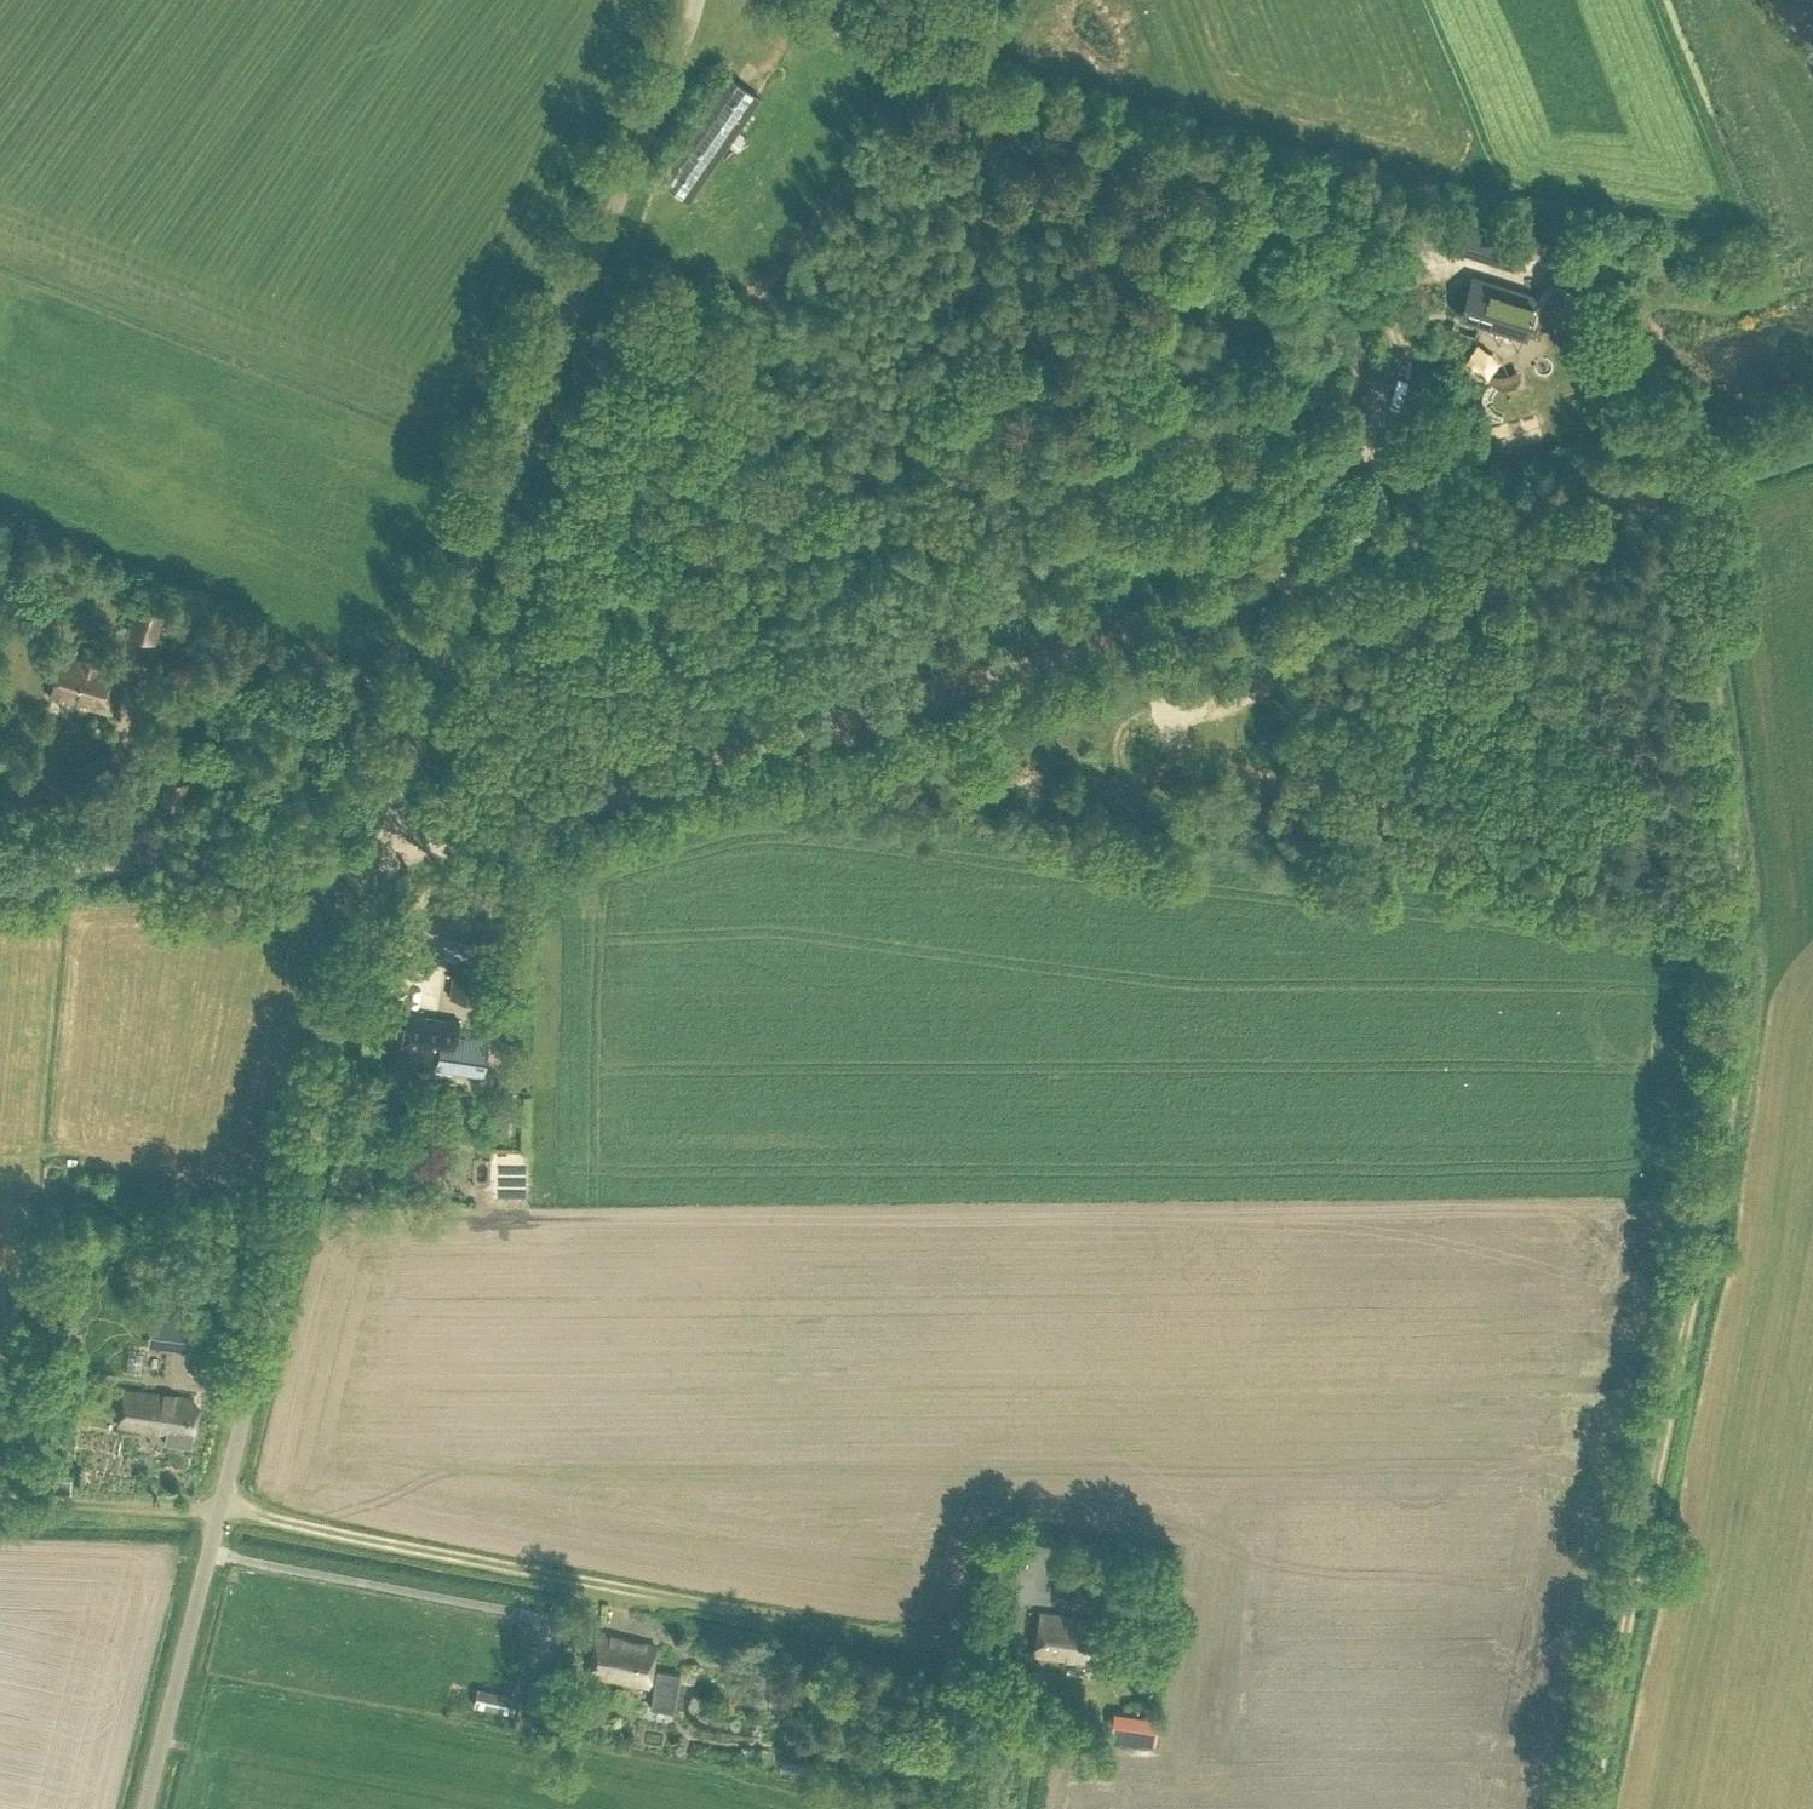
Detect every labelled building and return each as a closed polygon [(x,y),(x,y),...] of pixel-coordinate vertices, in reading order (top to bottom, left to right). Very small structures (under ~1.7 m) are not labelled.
[(688,199),(759,95),(728,74),(657,177),(688,199)] [(1469,227),(1463,247),(1509,262),(1516,242),(1469,227)] [(9,273),(0,269),(0,291),(9,273)] [(1473,276),(1462,312),(1523,331),(1523,330),(1534,295),(1473,276)] [(156,638),(165,608),(138,600),(129,630),(156,638)] [(97,666),(102,650),(82,645),(78,660),(62,656),(51,696),(112,712),(122,673),(97,666)] [(184,806),(189,780),(163,775),(158,801),(184,806)] [(481,999),(486,963),(453,958),(448,994),(481,999)] [(435,1064),(482,1071),(485,1053),(486,1053),(488,1038),(457,1034),(459,1019),(443,1016),(443,1018),(424,1014),(424,1013),(406,1011),(400,1053),(435,1059),(435,1064)] [(177,1399),(166,1397),(166,1393),(125,1386),(119,1422),(169,1429),(167,1441),(193,1445),(199,1405),(196,1405),(197,1397),(177,1394),(177,1399)] [(1124,1599),(1128,1568),(1060,1559),(1056,1590),(1124,1599)] [(1095,1658),(1102,1619),(1042,1612),(1035,1652),(1095,1658)] [(639,1647),(623,1644),(624,1638),(596,1633),(589,1674),(650,1685),(651,1675),(654,1676),(650,1704),(673,1708),(679,1670),(653,1665),(657,1645),(640,1642),(639,1647)] [(541,1708),(547,1680),(529,1676),(524,1704),(541,1708)] [(512,1710),(516,1692),(476,1683),(472,1701),(512,1710)] [(843,1767),(845,1756),(831,1753),(829,1764),(843,1767)]
